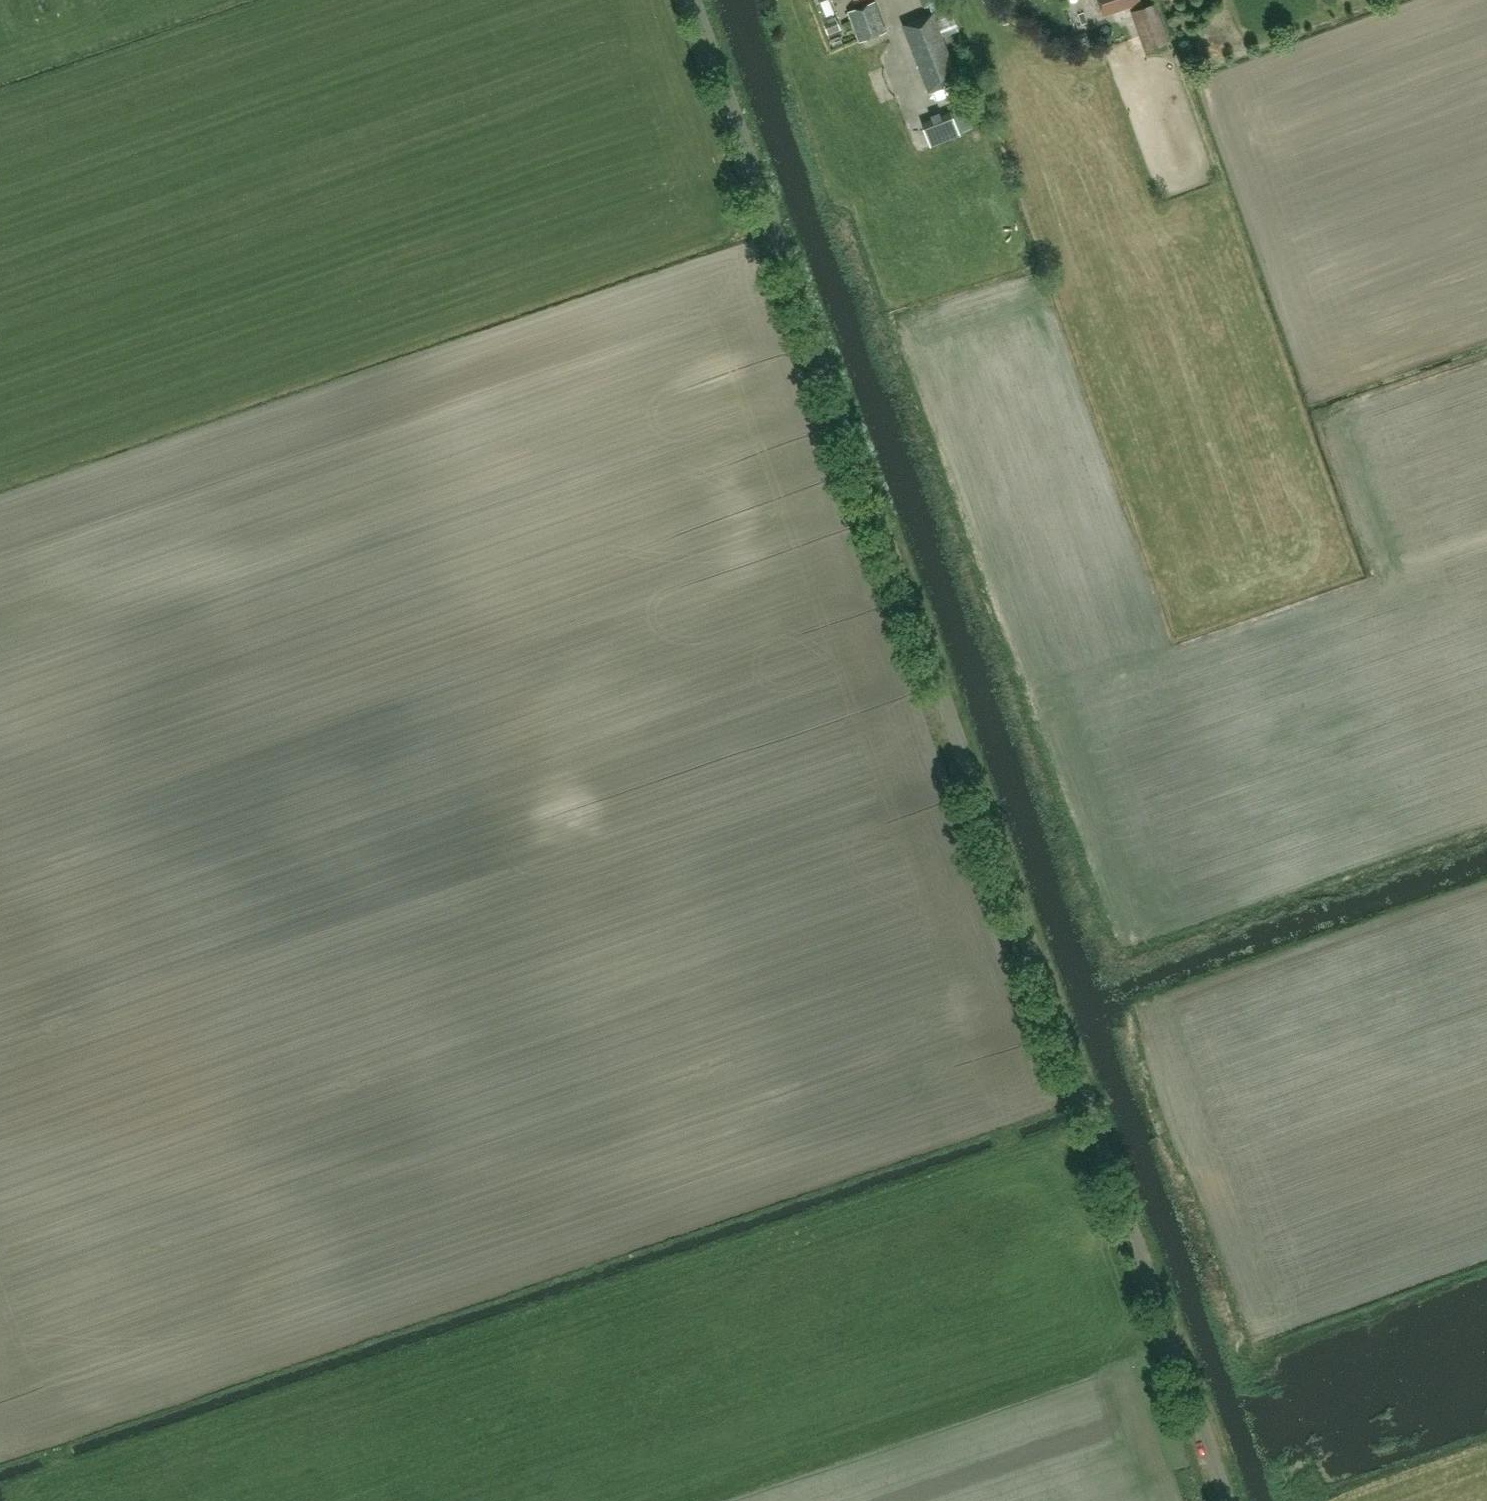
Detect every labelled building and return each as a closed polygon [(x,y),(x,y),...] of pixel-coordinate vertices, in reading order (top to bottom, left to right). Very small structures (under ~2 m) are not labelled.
[(942,37),(958,31),(947,0),(921,0),(923,6),(928,4),(932,15),(903,25),(928,92),(959,81),(942,37)] [(1138,4),(1137,0),(1097,0),(1103,16),(1138,4)] [(875,2),(849,12),(860,42),(886,32),(875,2)] [(1170,43),(1156,3),(1130,12),(1145,53),(1170,43)] [(837,20),(824,25),(829,37),(842,32),(837,20)] [(1086,32),(1062,39),(1065,49),(1089,41),(1086,32)]
